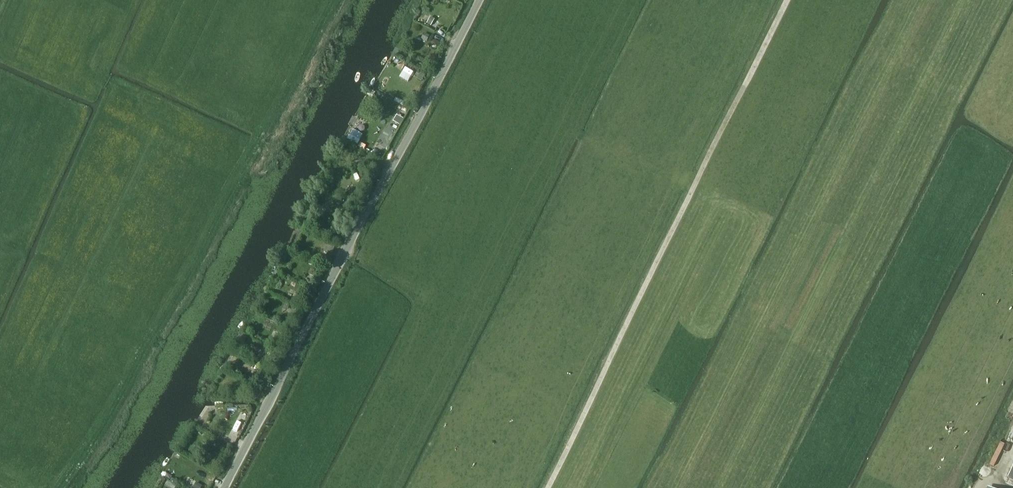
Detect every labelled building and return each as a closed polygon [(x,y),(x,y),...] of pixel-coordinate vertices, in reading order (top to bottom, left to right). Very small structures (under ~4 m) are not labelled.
[(421,40),(426,43),(430,36),(424,33),(421,40)] [(396,116),(393,122),(400,125),(403,120),(396,116)]
